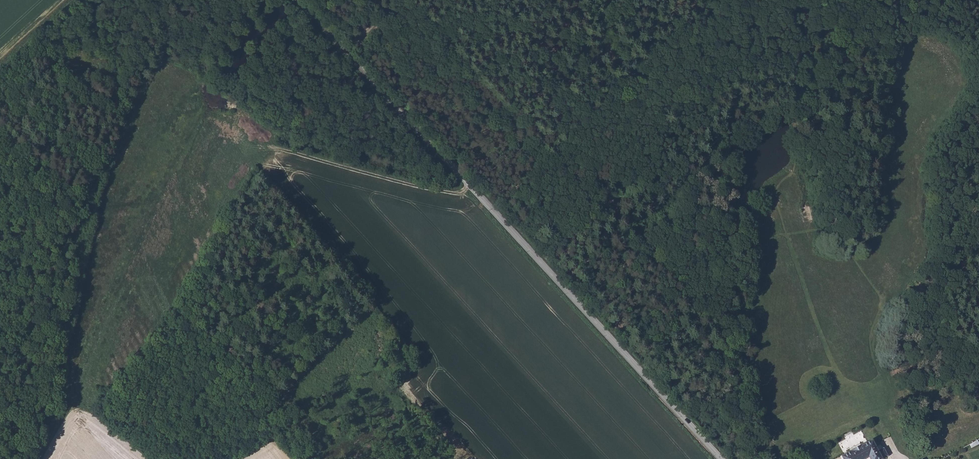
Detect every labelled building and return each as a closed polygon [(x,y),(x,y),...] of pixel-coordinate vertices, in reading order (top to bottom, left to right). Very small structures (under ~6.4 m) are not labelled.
[(841,455),(843,458),(867,458),(870,457),(871,458),(882,458),(889,455),(886,447),(879,450),(874,439),(841,455)]
